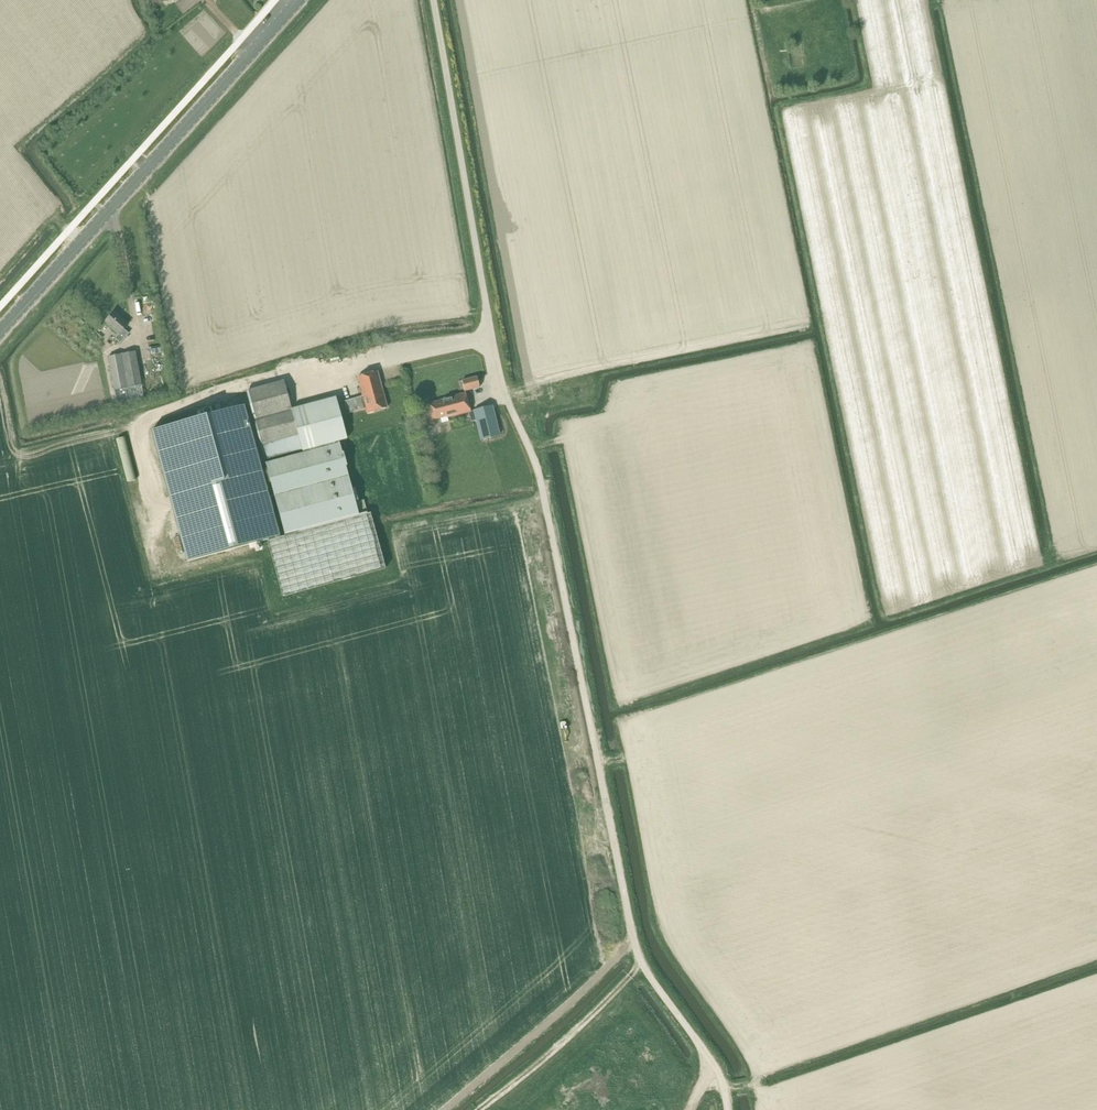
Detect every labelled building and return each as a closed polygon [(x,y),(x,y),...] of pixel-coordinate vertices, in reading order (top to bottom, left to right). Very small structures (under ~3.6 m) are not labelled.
[(153,305),(142,307),(143,314),(155,312),(153,305)] [(115,311),(104,323),(118,335),(115,338),(120,343),(129,333),(124,329),(129,324),(115,311)] [(108,357),(114,390),(116,397),(117,401),(144,396),(142,385),(135,352),(108,357)] [(366,408),(368,413),(387,408),(377,372),(358,377),(363,396),(355,398),(344,401),(347,413),(358,411),(366,408)] [(462,381),(465,391),(480,387),(477,377),(462,381)] [(284,381),(248,391),(266,460),(303,450),(303,453),(266,464),(267,470),(264,470),(247,407),(156,432),(191,562),(282,537),(268,484),(271,483),(274,495),(285,537),(268,541),(283,597),(386,569),(371,514),(368,514),(364,500),(356,502),(340,443),(339,443),(338,442),(347,439),(336,398),(292,409),(284,381)] [(442,417),(443,422),(448,420),(448,417),(471,412),(466,393),(443,399),(443,400),(434,402),(434,403),(428,404),(432,420),(442,417)] [(481,440),(498,436),(491,406),(489,407),(473,410),(481,440)]
